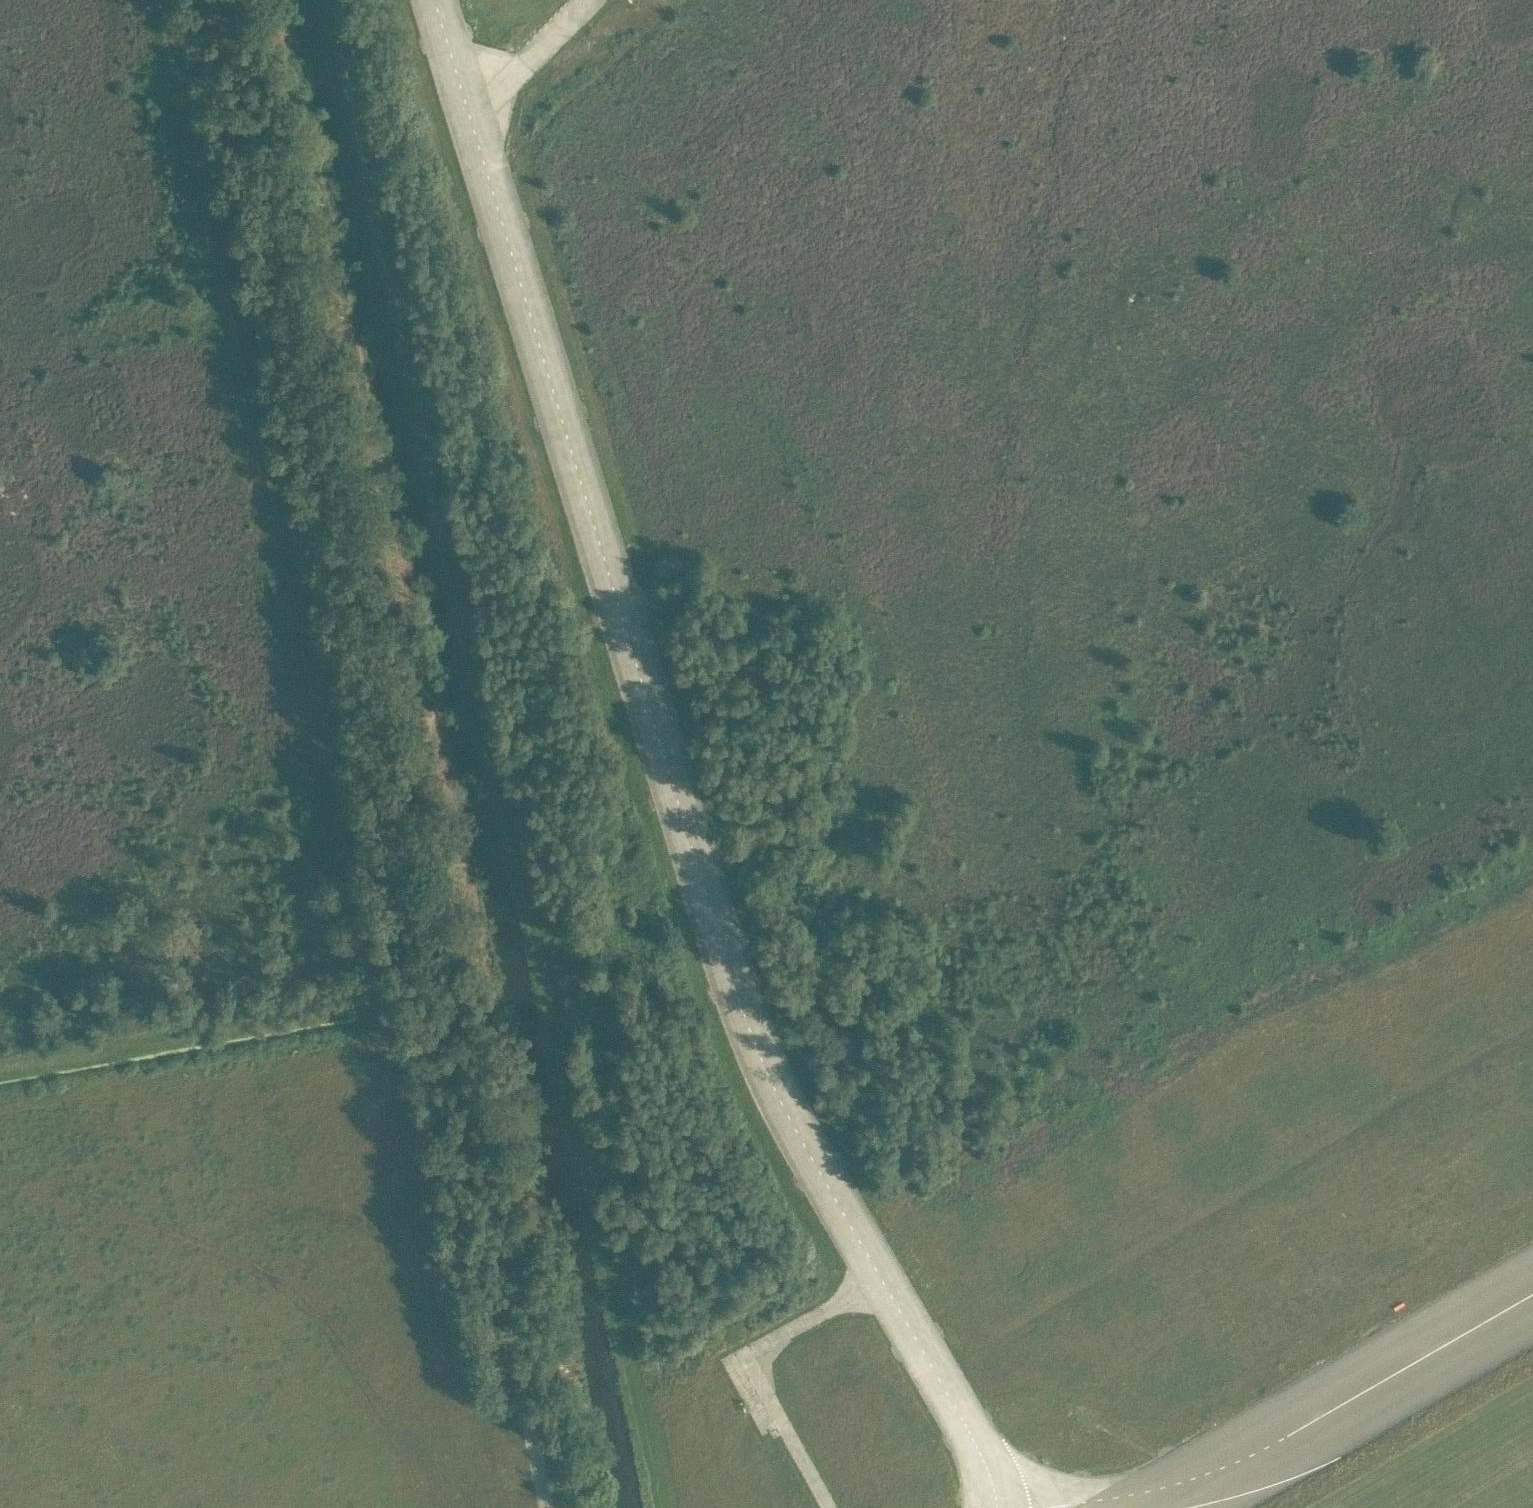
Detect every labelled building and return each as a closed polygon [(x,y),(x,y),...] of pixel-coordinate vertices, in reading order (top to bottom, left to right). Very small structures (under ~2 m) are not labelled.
[(428,698),(419,695),(415,696),(419,715),(423,714),(431,708),(428,698)]
